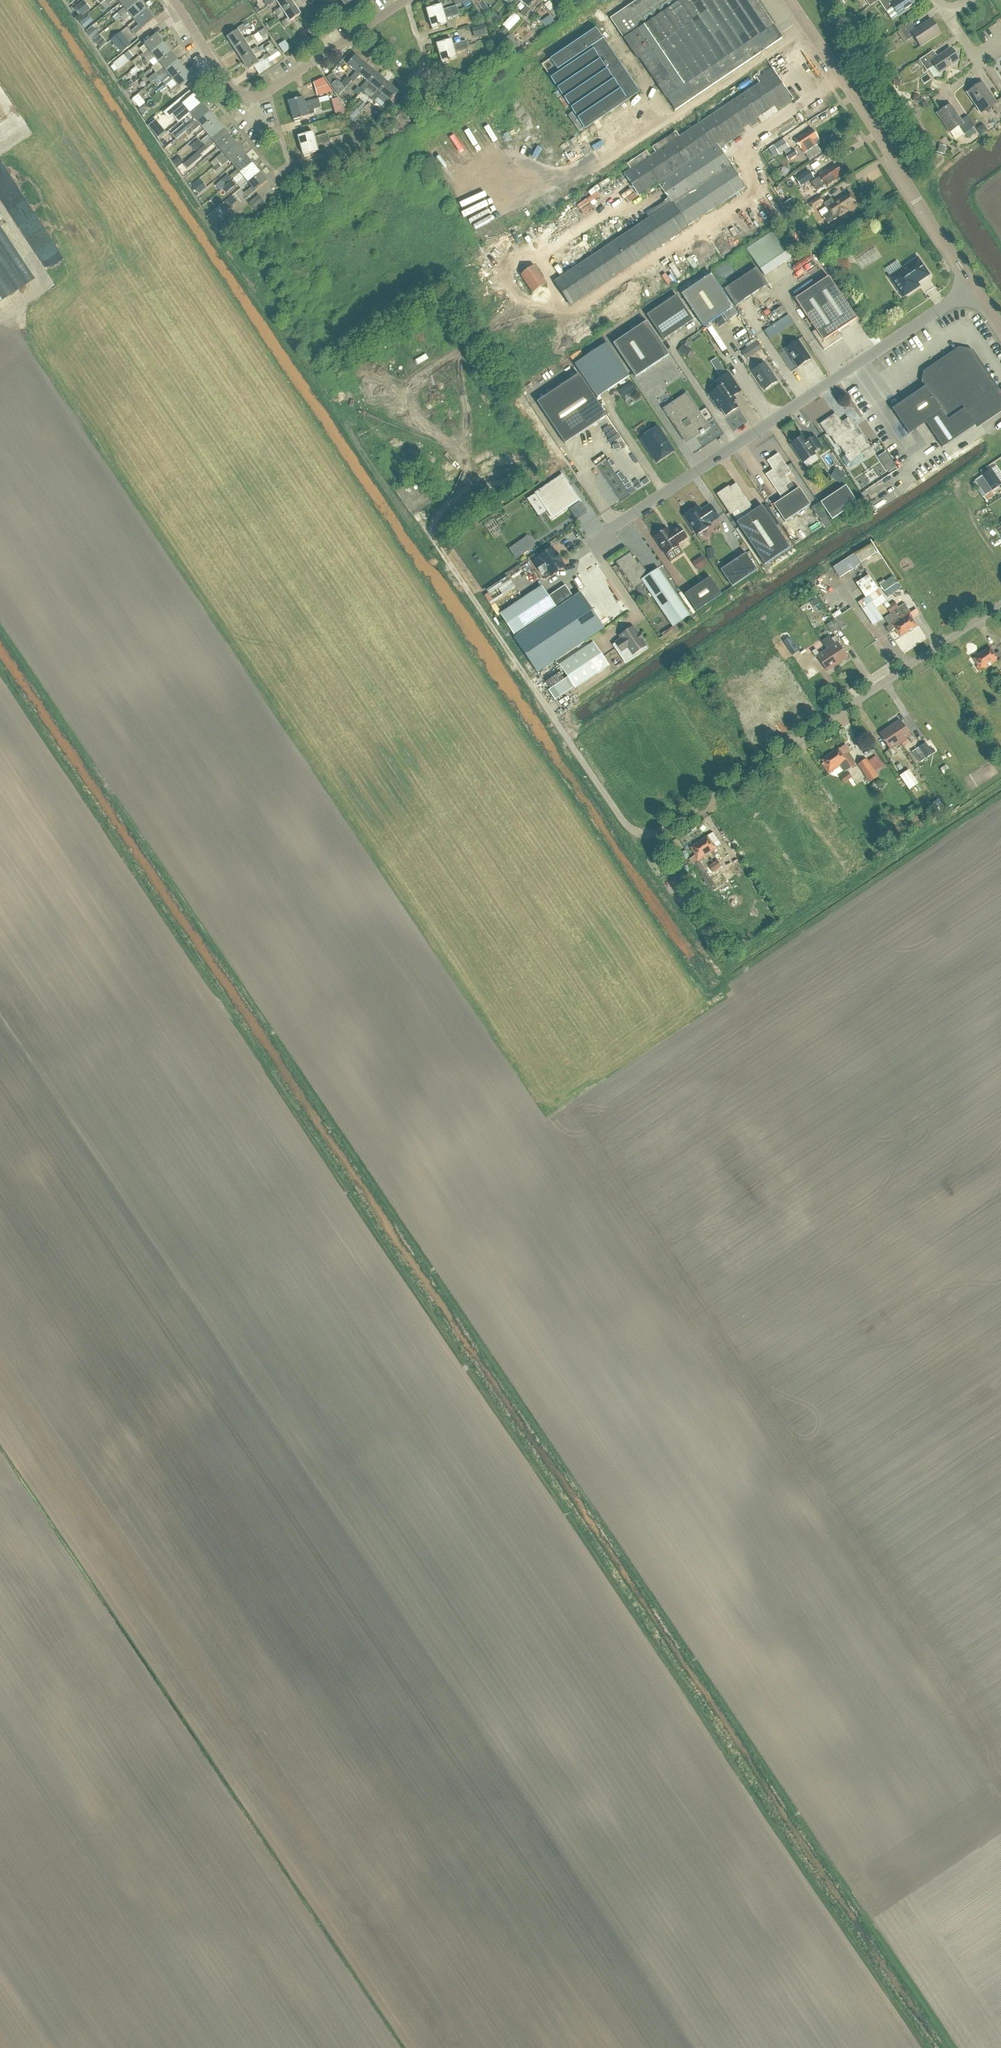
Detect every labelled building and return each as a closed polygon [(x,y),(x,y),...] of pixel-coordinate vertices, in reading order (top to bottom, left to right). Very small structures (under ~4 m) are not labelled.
[(82,17),(91,9),(84,0),(75,8),(82,17)] [(140,2),(138,0),(125,0),(120,4),(124,8),(117,14),(121,18),(140,2)] [(293,4),(291,0),(276,0),(277,2),(281,8),(274,12),(278,17),(284,13),(283,11),(293,4)] [(518,0),(514,0),(509,5),(513,9),(520,1),(518,0)] [(520,1),(526,7),(520,14),(524,18),(531,10),(529,9),(537,0),(518,0),(520,1)] [(529,9),(531,10),(532,11),(540,2),(537,0),(529,9)] [(782,38),(756,0),(639,0),(611,19),(638,60),(640,59),(676,111),(782,38)] [(918,0),(880,0),(879,1),(886,12),(893,7),(899,16),(920,2),(918,0)] [(135,21),(147,11),(140,2),(121,18),(124,22),(131,16),(135,21)] [(549,2),(544,5),(553,17),(554,18),(559,14),(549,2)] [(111,16),(121,8),(118,4),(108,12),(111,16)] [(283,11),(284,13),(288,18),(281,23),(285,28),(292,23),(290,22),(301,15),(293,4),(283,11)] [(429,19),(454,12),(453,8),(443,10),(441,6),(434,7),(432,8),(432,7),(426,8),(427,10),(426,10),(429,19)] [(488,6),(483,10),(487,17),(491,11),(488,6)] [(147,11),(135,21),(139,26),(132,31),(135,35),(142,30),(154,20),(147,11)] [(454,12),(429,19),(432,29),(433,30),(438,28),(438,27),(440,27),(440,26),(447,24),(445,19),(455,16),(454,12)] [(493,13),(485,23),(490,29),(499,18),(493,13)] [(550,16),(542,22),(543,24),(546,28),(555,23),(552,18),(550,16)] [(857,16),(851,21),(855,27),(860,24),(857,21),(859,20),(857,16)] [(940,33),(931,19),(915,30),(910,23),(900,30),(908,40),(913,36),(920,46),(940,33)] [(84,20),(81,23),(85,28),(89,25),(84,20)] [(475,37),(487,34),(484,24),(472,27),(475,37)] [(245,42),(244,40),(240,34),(247,30),(243,25),(236,29),(237,31),(227,38),(234,49),(245,42)] [(503,28),(498,33),(503,38),(508,33),(503,28)] [(92,29),(87,33),(93,40),(98,35),(92,29)] [(264,29),(259,32),(263,38),(268,35),(264,29)] [(638,93),(602,40),(603,40),(596,29),(542,65),(551,79),(552,79),(585,128),(638,93)] [(144,60),(164,44),(156,35),(144,45),(148,50),(141,56),(144,60)] [(510,35),(505,39),(510,46),(511,48),(516,44),(515,42),(510,35)] [(252,53),(251,51),(247,45),(254,41),(250,36),(244,40),(245,42),(234,49),(241,60),(252,53)] [(114,44),(122,53),(131,46),(131,45),(128,47),(121,39),(114,44)] [(439,54),(464,47),(463,42),(453,45),(451,40),(444,42),(442,42),(442,41),(436,43),(437,45),(436,45),(439,54)] [(171,53),(164,44),(144,60),(148,64),(155,58),(159,63),(171,53)] [(263,57),(267,64),(281,55),(277,49),(275,50),(272,45),(265,49),(269,54),(263,57)] [(252,53),(241,60),(249,71),(259,64),(254,56),(261,52),(257,47),(251,51),(252,53)] [(465,51),(464,47),(439,54),(442,63),(443,65),(448,63),(448,62),(450,61),(457,59),(455,54),(465,51)] [(959,61),(950,48),(937,57),(933,51),(919,60),(927,71),(934,66),(939,74),(959,61)] [(159,77),(178,61),(171,53),(159,63),(162,67),(156,73),(159,77)] [(118,68),(129,60),(125,55),(114,63),(118,68)] [(359,74),(366,65),(355,56),(348,65),(356,72),(350,79),(352,81),(354,83),(360,75),(359,74)] [(139,57),(132,63),(135,67),(142,61),(139,57)] [(144,60),(137,67),(140,71),(148,64),(144,60)] [(173,80),(185,70),(178,61),(159,77),(162,81),(169,75),(173,80)] [(369,83),(377,74),(366,65),(359,74),(360,75),(367,81),(360,89),(364,92),(371,85),(369,83)] [(146,78),(153,72),(150,68),(143,73),(146,78)] [(785,105),(793,100),(772,69),(757,79),(760,83),(679,138),(676,132),(653,148),(656,153),(650,157),(647,152),(628,164),(631,170),(626,173),(641,195),(658,183),(669,200),(647,214),(649,218),(555,282),(571,306),(689,227),(688,226),(692,224),(699,219),(746,187),(737,175),(717,145),(782,101),(785,105)] [(185,70),(173,80),(177,85),(170,91),(173,95),(180,89),(193,79),(185,70)] [(156,73),(149,78),(153,82),(159,77),(156,73)] [(333,73),(326,78),(339,96),(352,81),(350,79),(347,77),(340,84),(333,73)] [(380,93),(388,83),(377,74),(369,83),(371,85),(377,90),(371,98),(375,101),(381,94),(380,93)] [(332,92),(323,79),(314,82),(318,96),(332,92)] [(380,93),(381,94),(388,99),(381,107),(385,110),(392,103),(391,101),(399,92),(388,83),(380,93)] [(983,83),(967,93),(981,113),(991,106),(997,115),(1000,113),(1000,99),(995,102),(983,83)] [(138,95),(132,100),(139,109),(145,104),(138,95)] [(190,114),(202,103),(195,95),(183,105),(176,111),(179,115),(186,109),(190,114)] [(291,111),(316,104),(315,100),(305,103),(304,98),(297,100),(297,99),(295,100),(294,99),(289,100),(289,102),(288,102),(291,111)] [(190,128),(209,112),(202,103),(190,114),(180,122),(183,126),(172,136),(176,141),(190,128)] [(316,104),(291,111),(294,121),(295,122),(300,120),(300,119),(302,119),(302,118),(309,116),(307,112),(318,109),(316,104)] [(348,114),(342,104),(333,106),(337,117),(348,114)] [(951,105),(937,114),(950,133),(959,127),(964,135),(965,134),(968,139),(975,134),(972,129),(975,127),(968,117),(961,121),(951,105)] [(356,106),(348,114),(354,120),(362,112),(356,106)] [(144,107),(139,110),(143,115),(148,112),(144,107)] [(204,131),(217,121),(209,112),(190,128),(193,132),(200,126),(204,131)] [(156,121),(149,126),(159,139),(166,133),(156,121)] [(205,145),(224,129),(217,121),(204,131),(208,136),(201,141),(205,145)] [(219,148),(231,138),(224,129),(205,145),(208,149),(215,144),(219,148)] [(813,132),(812,130),(805,135),(804,134),(796,140),(809,160),(821,152),(816,146),(818,145),(819,143),(819,141),(819,140),(816,136),(817,135),(814,131),(813,132)] [(301,146),(326,139),(325,135),(314,137),(313,133),(306,135),(306,134),(304,135),(304,134),(298,135),(299,137),(298,137),(301,146)] [(219,163),(238,147),(231,138),(219,148),(223,153),(216,159),(219,163)] [(784,138),(773,145),(779,154),(789,147),(784,138)] [(318,151),(325,149),(324,145),(327,144),(326,139),(301,146),(303,156),(304,155),(304,157),(310,155),(310,154),(312,154),(312,153),(318,151)] [(196,153),(204,146),(199,141),(191,147),(196,153)] [(233,166),(245,155),(238,147),(219,163),(222,167),(229,161),(233,166)] [(336,155),(334,149),(324,152),(325,158),(336,155)] [(789,160),(798,155),(794,149),(785,155),(789,160)] [(199,151),(191,158),(195,163),(203,156),(199,151)] [(233,180),(253,164),(245,155),(233,166),(237,170),(230,176),(233,180)] [(173,162),(178,168),(183,163),(179,158),(173,162)] [(216,166),(213,167),(217,171),(222,167),(219,163),(216,166)] [(248,183),(260,173),(253,164),(233,180),(237,184),(244,178),(248,183)] [(841,173),(836,165),(827,171),(826,170),(819,175),(820,176),(811,182),(817,191),(826,185),(827,187),(833,183),(831,180),(841,173)] [(796,179),(801,186),(811,179),(807,172),(796,179)] [(260,173),(248,183),(252,188),(245,193),(248,197),(255,192),(267,182),(260,173)] [(222,181),(226,186),(233,181),(229,176),(222,181)] [(200,181),(192,187),(198,195),(207,188),(200,181)] [(236,185),(233,181),(223,189),(226,194),(236,185)] [(254,209),(264,200),(259,194),(249,203),(254,209)] [(845,208),(855,202),(849,194),(835,204),(831,198),(824,204),(830,212),(823,217),(828,224),(847,212),(845,208)] [(813,210),(824,202),(820,196),(808,203),(813,210)] [(804,214),(811,210),(808,204),(801,208),(804,214)] [(235,227),(230,220),(218,229),(223,236),(235,227)] [(35,279),(0,226),(0,303),(35,279)] [(773,232),(746,250),(764,276),(791,258),(773,232)] [(855,259),(862,269),(880,256),(873,247),(855,259)] [(913,286),(930,275),(918,258),(889,277),(903,298),(915,289),(913,286)] [(712,271),(718,280),(733,271),(727,262),(712,271)] [(532,293),(546,283),(535,266),(520,275),(532,293)] [(735,307),(768,285),(757,268),(724,290),(735,307)] [(728,322),(738,315),(711,275),(682,295),(704,328),(723,315),(728,322)] [(842,338),(838,331),(857,319),(828,277),(795,299),(816,331),(812,333),(824,350),(842,338)] [(664,341),(693,321),(677,296),(647,316),(664,341)] [(763,331),(768,339),(793,322),(787,314),(763,331)] [(669,355),(647,322),(613,344),(636,378),(669,355)] [(798,368),(811,359),(798,340),(785,349),(798,368)] [(763,348),(758,341),(741,352),(747,360),(763,348)] [(597,398),(629,377),(607,343),(575,365),(597,398)] [(682,345),(678,352),(686,356),(690,349),(682,345)] [(990,382),(971,353),(959,351),(926,374),(924,385),(925,387),(892,409),(909,434),(926,423),(942,448),(999,410),(1000,399),(1000,398),(990,382)] [(765,390),(778,382),(765,363),(752,372),(765,390)] [(722,367),(716,371),(718,375),(725,371),(722,367)] [(714,382),(718,388),(708,395),(718,410),(720,409),(725,417),(738,408),(732,398),(741,392),(728,373),(720,378),(714,382)] [(565,445),(607,417),(579,375),(537,403),(565,445)] [(630,394),(637,389),(632,383),(625,387),(630,394)] [(673,404),(677,410),(668,416),(684,440),(693,434),(695,437),(700,433),(701,435),(704,433),(703,431),(708,428),(686,395),(673,404)] [(860,453),(869,447),(861,435),(859,436),(854,427),(847,432),(835,415),(821,425),(829,436),(831,435),(838,446),(840,445),(846,455),(841,458),(846,466),(851,467),(864,458),(860,453)] [(642,440),(641,441),(651,456),(652,455),(657,462),(673,452),(667,442),(666,443),(663,439),(664,438),(657,428),(641,439),(642,440)] [(807,442),(803,437),(791,445),(803,463),(815,454),(814,452),(822,447),(815,437),(807,442)] [(790,494),(785,487),(790,483),(786,476),(791,473),(778,454),(767,461),(773,470),(766,475),(777,492),(782,499),(773,505),(785,522),(810,505),(799,488),(790,494)] [(892,460),(883,466),(888,473),(897,468),(892,460)] [(1000,485),(1000,482),(992,468),(982,475),(992,491),(1000,485)] [(837,470),(832,478),(841,483),(845,474),(837,470)] [(982,475),(974,480),(985,496),(992,491),(982,475)] [(579,501),(562,476),(536,494),(552,519),(579,501)] [(731,514),(739,509),(744,517),(736,523),(765,565),(790,548),(762,506),(752,513),(748,507),(751,506),(745,497),(743,498),(740,494),(742,492),(736,484),(730,488),(729,487),(717,494),(731,514)] [(832,520),(857,503),(846,486),(820,503),(832,520)] [(823,526),(828,522),(816,503),(810,507),(823,526)] [(718,518),(710,505),(701,512),(698,508),(685,517),(697,535),(710,526),(709,524),(718,518)] [(687,537),(680,527),(673,531),(674,532),(670,534),(667,529),(654,537),(666,555),(678,546),(677,544),(687,537)] [(518,548),(523,554),(534,546),(530,540),(518,548)] [(555,553),(552,549),(539,557),(540,558),(534,562),(542,574),(548,570),(551,575),(564,567),(560,561),(561,561),(556,553),(555,553)] [(647,588),(673,627),(690,616),(658,569),(649,575),(640,562),(638,563),(635,558),(634,556),(634,557),(631,552),(622,558),(623,560),(617,564),(633,589),(635,588),(643,583),(647,588)] [(732,587),(757,570),(746,553),(720,570),(732,587)] [(702,556),(694,561),(700,570),(708,565),(702,556)] [(832,569),(839,579),(860,565),(854,556),(832,569)] [(908,631),(890,605),(869,574),(856,583),(866,597),(858,602),(874,625),(884,619),(876,608),(883,603),(886,608),(891,614),(885,618),(890,627),(887,629),(890,633),(895,629),(900,636),(908,631)] [(696,611),(721,594),(710,577),(684,594),(696,611)] [(884,592),(897,584),(893,577),(880,586),(884,592)] [(643,583),(635,588),(639,594),(647,588),(643,583)] [(514,634),(572,596),(565,585),(548,597),(542,587),(501,614),(514,634)] [(505,586),(495,588),(495,590),(488,592),(490,602),(497,600),(496,594),(501,593),(502,595),(507,594),(505,586)] [(581,593),(514,638),(537,673),(604,628),(581,593)] [(890,605),(908,631),(916,625),(911,618),(913,617),(910,611),(904,604),(898,608),(895,602),(890,605)] [(832,634),(839,629),(834,621),(826,626),(832,634)] [(622,639),(616,643),(622,652),(628,648),(632,655),(645,646),(633,628),(620,636),(622,639)] [(829,636),(822,641),(837,665),(848,658),(838,643),(839,642),(835,636),(831,639),(829,636)] [(789,639),(784,642),(792,656),(798,652),(789,639)] [(837,665),(822,641),(821,640),(809,648),(816,658),(817,657),(827,672),(837,665)] [(559,665),(575,689),(609,666),(593,642),(559,665)] [(990,647),(973,658),(978,666),(976,667),(980,673),(1000,658),(1000,653),(1000,651),(995,655),(990,647)] [(1000,678),(1000,672),(999,670),(991,675),(995,682),(1000,678)] [(890,727),(900,743),(908,738),(911,743),(916,740),(912,734),(910,735),(900,720),(890,727)] [(893,748),(900,743),(890,727),(879,734),(890,749),(888,750),(892,756),(896,753),(893,748)] [(934,754),(928,744),(911,756),(917,765),(934,754)] [(843,756),(838,748),(822,759),(824,763),(823,764),(829,773),(841,765),(845,772),(852,767),(850,765),(854,762),(848,753),(843,756)] [(870,782),(879,776),(867,758),(858,764),(870,782)] [(945,766),(940,769),(943,774),(949,771),(945,766)] [(909,790),(919,783),(909,769),(899,776),(909,790)] [(847,772),(839,778),(843,784),(852,778),(847,772)] [(939,811),(944,808),(938,798),(933,802),(939,811)] [(699,843),(691,848),(696,855),(694,857),(697,862),(707,855),(718,848),(714,843),(712,844),(707,837),(699,843)] [(733,853),(723,858),(726,863),(736,857),(733,853)] [(713,871),(722,866),(717,859),(709,865),(713,871)]
